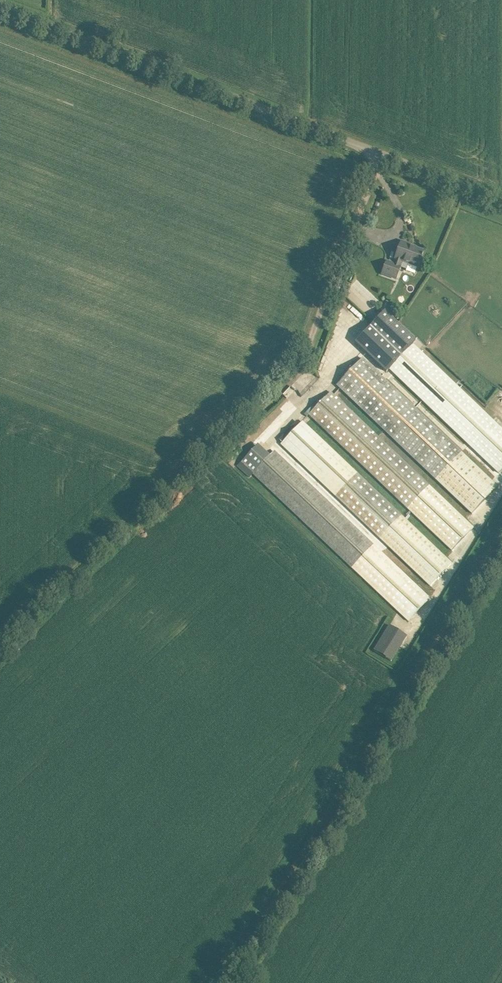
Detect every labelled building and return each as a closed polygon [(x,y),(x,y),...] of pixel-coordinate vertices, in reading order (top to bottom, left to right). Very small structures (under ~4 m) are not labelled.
[(406,271),(414,274),(423,251),(411,247),(411,245),(401,242),(395,259),(394,264),(386,261),(382,274),(396,279),(401,267),(400,266),(401,261),(408,264),(406,271)] [(355,342),(386,372),(389,368),(499,473),(501,470),(501,429),(412,344),(415,341),(384,312),(355,342)] [(336,385),(472,514),(497,487),(362,359),(336,385)] [(330,392),(309,414),(452,550),(473,528),(330,392)] [(302,421),(281,444),(430,586),(452,564),(302,421)] [(270,456),(253,474),(409,621),(430,599),(274,451),(270,456)] [(389,624),(373,649),(391,661),(407,635),(389,624)]
